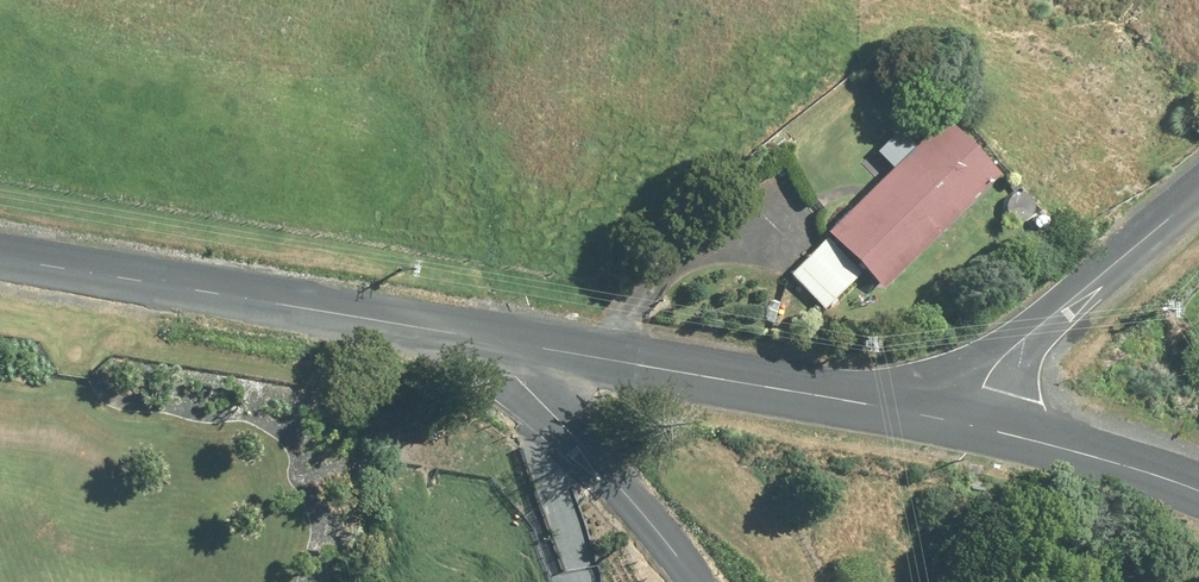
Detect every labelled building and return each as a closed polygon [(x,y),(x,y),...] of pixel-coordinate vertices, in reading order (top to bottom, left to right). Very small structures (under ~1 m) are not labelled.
[(885,291),(1005,174),(951,118),(830,234),(873,279),(885,291)]
